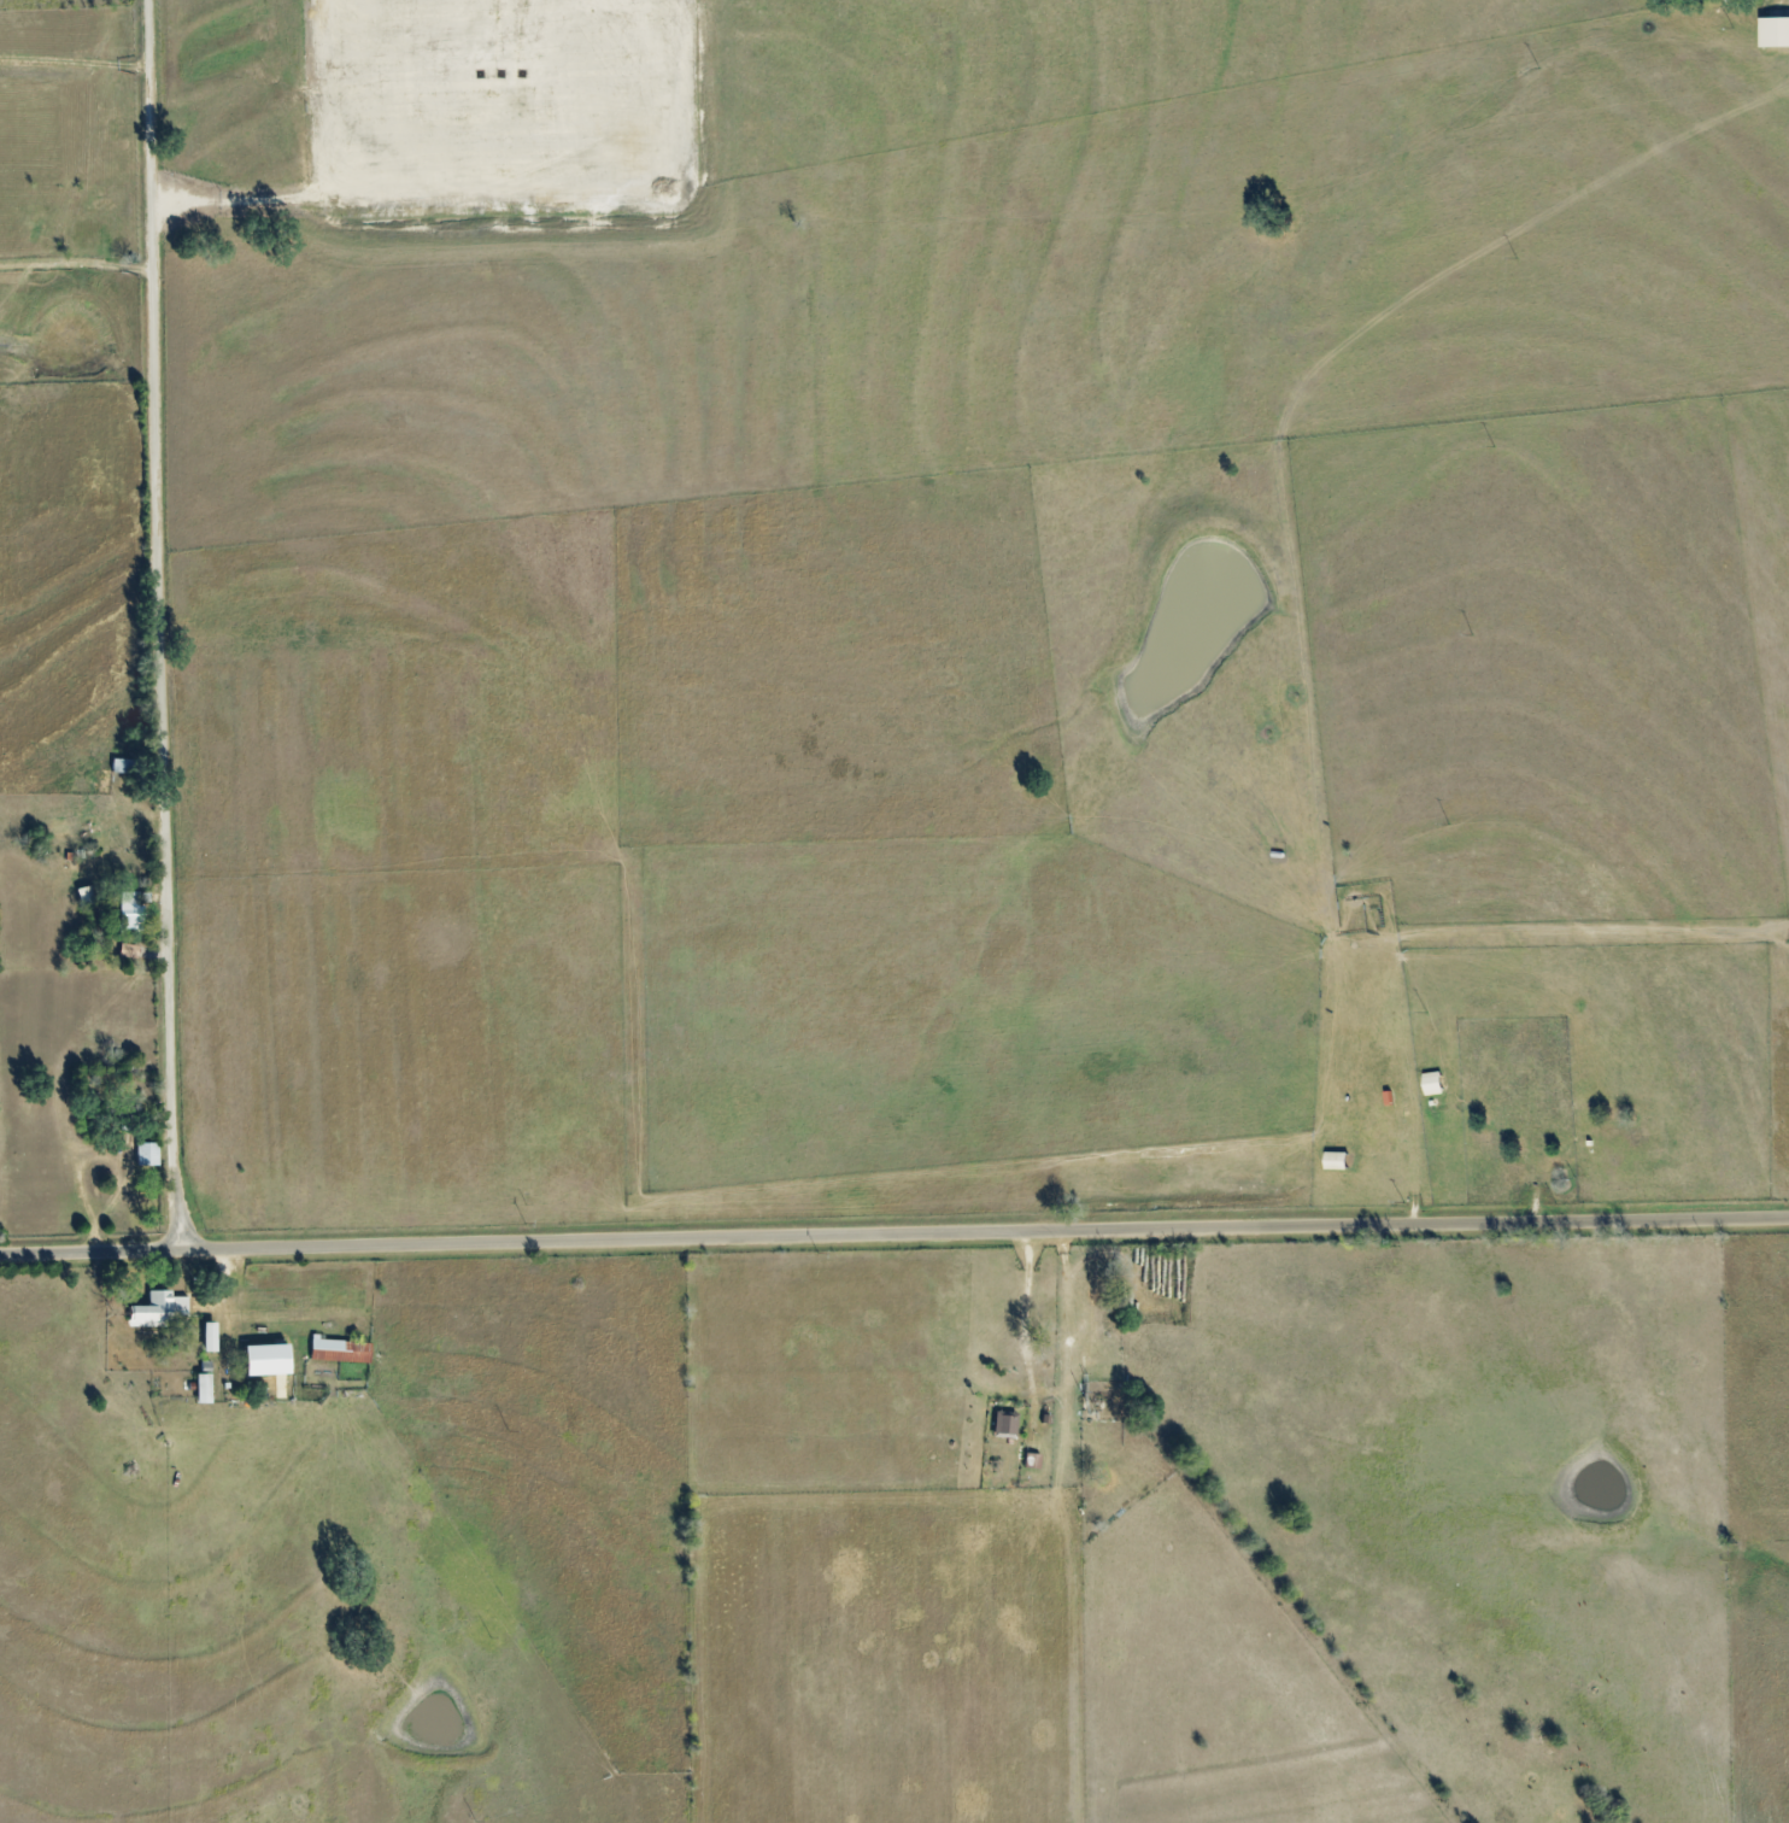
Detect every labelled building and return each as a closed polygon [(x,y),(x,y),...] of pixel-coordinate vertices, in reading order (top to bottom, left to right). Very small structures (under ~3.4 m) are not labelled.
[(1788,48),(1788,19),(1759,19),(1759,48),(1788,48)] [(123,894),(123,932),(148,931),(147,893),(123,894)] [(1423,1096),(1442,1094),(1440,1072),(1422,1073),(1423,1096)] [(160,1166),(160,1143),(138,1144),(138,1166),(160,1166)] [(1323,1169),(1346,1170),(1346,1152),(1323,1152),(1323,1169)] [(130,1324),(188,1324),(188,1298),(173,1298),(173,1291),(150,1291),(150,1306),(130,1306),(130,1324)] [(219,1352),(219,1323),(207,1323),(207,1352),(219,1352)] [(369,1363),(369,1342),(320,1340),(321,1336),(313,1336),(312,1361),(369,1363)] [(250,1375),(294,1374),(293,1345),(249,1346),(250,1375)]
